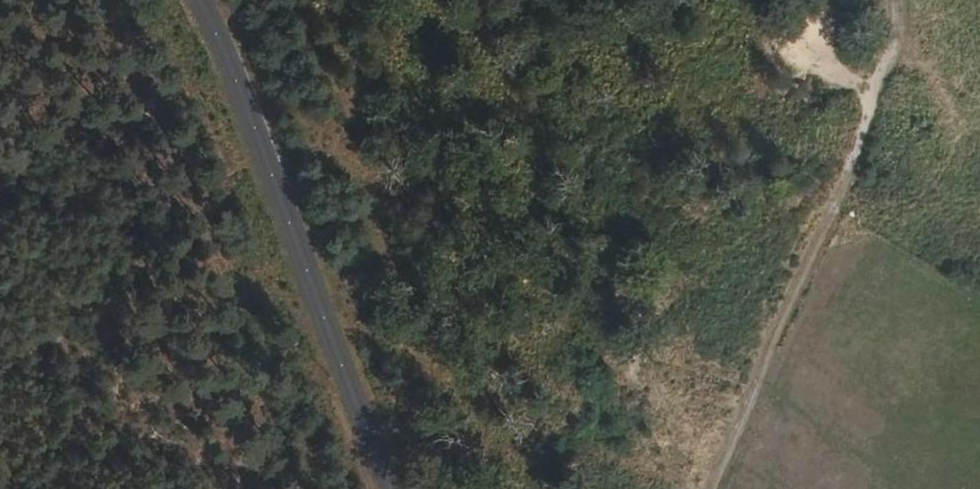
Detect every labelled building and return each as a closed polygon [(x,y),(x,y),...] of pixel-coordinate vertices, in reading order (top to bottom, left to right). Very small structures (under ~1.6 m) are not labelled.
[(824,15),(808,20),(815,45),(832,40),(824,15)]
